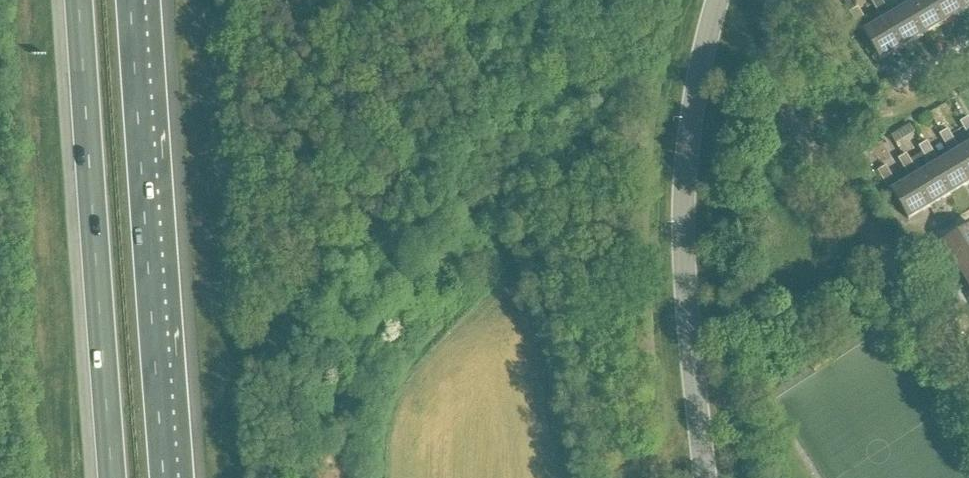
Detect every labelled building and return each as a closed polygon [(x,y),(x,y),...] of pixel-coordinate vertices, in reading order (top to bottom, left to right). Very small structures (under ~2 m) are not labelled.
[(882,21),(883,21),(884,21),(901,50),(922,37),(905,8),(903,9),(903,8),(890,16),(881,0),(873,0),(871,1),(882,21)] [(903,8),(903,9),(905,8),(922,37),(942,25),(927,0),(917,0),(911,4),(909,0),(898,0),(903,8)] [(942,25),(963,13),(955,0),(927,0),(942,25)] [(963,13),(968,9),(968,0),(955,0),(963,13)] [(883,21),(882,21),(870,28),(858,9),(850,13),(862,34),(863,33),(880,62),(901,50),(884,21),(883,21)] [(968,138),(968,120),(968,119),(960,123),(968,138)] [(910,125),(897,133),(902,141),(915,134),(910,125)] [(951,155),(952,156),(953,155),(968,182),(968,145),(959,150),(947,131),(939,136),(951,155)] [(931,167),(931,168),(932,167),(949,196),(968,185),(968,182),(953,155),(952,156),(951,155),(939,163),(927,143),(919,148),(931,167)] [(898,160),(910,180),(912,180),(929,208),(949,196),(932,167),(931,168),(931,167),(918,175),(906,155),(898,160)] [(910,180),(897,187),(886,167),(878,172),(890,193),(891,192),(908,221),(929,208),(912,180),(910,180)] [(956,266),(968,258),(968,228),(942,243),(956,266)] [(968,286),(968,258),(956,266),(968,286)]
